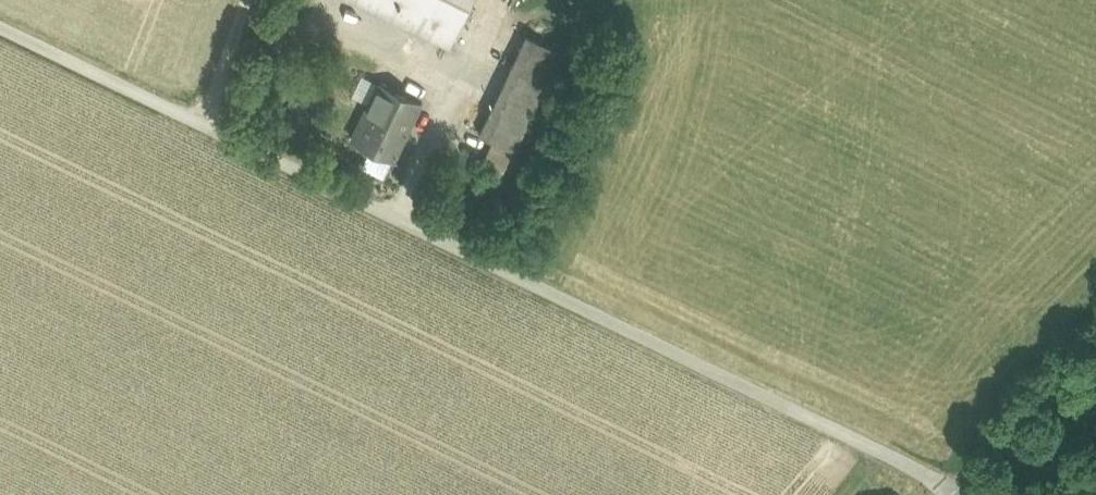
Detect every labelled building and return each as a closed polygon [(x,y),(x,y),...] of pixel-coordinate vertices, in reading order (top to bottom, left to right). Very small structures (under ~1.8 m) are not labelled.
[(448,44),(469,0),(357,0),(448,44)] [(525,33),(489,106),(525,123),(560,50),(525,33)] [(347,95),(367,104),(376,84),(357,75),(347,95)] [(419,103),(377,82),(376,84),(367,104),(350,138),(369,147),(370,147),(372,142),(392,152),(390,157),(392,158),(419,103)] [(267,101),(255,97),(249,113),(261,117),(267,101)] [(525,123),(489,106),(477,131),(513,148),(525,123)] [(511,149),(491,139),(486,150),(506,160),(511,149)] [(392,152),(372,142),(370,147),(369,147),(361,164),(382,174),(390,157),(392,152)] [(506,160),(486,150),(481,161),(501,171),(506,160)]
